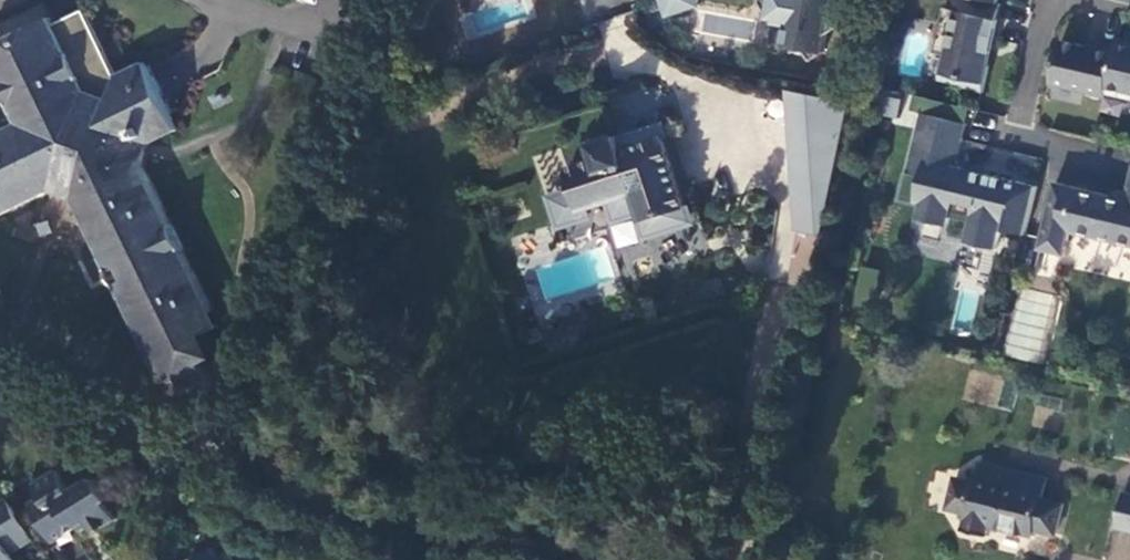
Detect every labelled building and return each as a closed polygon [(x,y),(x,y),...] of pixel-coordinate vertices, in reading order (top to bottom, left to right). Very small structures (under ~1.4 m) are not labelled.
[(667,14),(698,4),(697,0),(662,0),(667,14)] [(832,0),(760,0),(770,20),(788,23),(784,44),(802,47),(810,60),(823,51),(826,34),(837,27),(829,15),(832,0)] [(935,52),(945,55),(939,80),(962,85),(962,88),(982,93),(990,59),(983,57),(986,46),(990,47),(1001,4),(1000,3),(985,0),(951,0),(949,8),(945,8),(935,52)] [(0,42),(0,82),(15,113),(16,113),(21,122),(0,132),(0,215),(53,190),(76,198),(104,256),(103,257),(110,271),(124,265),(130,278),(117,284),(124,299),(125,298),(165,382),(180,375),(187,390),(212,378),(193,340),(215,329),(208,314),(214,312),(192,266),(193,266),(172,223),(171,224),(143,165),(150,143),(179,129),(145,62),(118,75),(86,9),(56,23),(52,16),(0,42)] [(1063,41),(1054,84),(1107,97),(1108,92),(1121,95),(1129,97),(1129,40),(1121,38),(1119,47),(1100,42),(1099,49),(1063,41)] [(779,231),(826,235),(838,97),(792,93),(779,231)] [(960,164),(969,124),(930,114),(926,131),(921,130),(910,173),(925,176),(918,202),(924,204),(920,219),(922,219),(922,215),(950,222),(949,226),(950,226),(953,217),(973,222),(969,242),(970,242),(970,239),(998,246),(997,249),(999,249),(1004,226),(1008,227),(1007,230),(1027,235),(1039,186),(1020,181),(1019,184),(1015,183),(1016,180),(955,165),(955,163),(960,164)] [(662,128),(640,135),(643,145),(624,151),(619,135),(593,143),(599,159),(570,169),(574,182),(567,184),(571,195),(554,200),(562,223),(585,216),(584,210),(612,201),(617,217),(640,210),(643,220),(647,233),(688,220),(684,207),(687,206),(666,138),(662,128)] [(1058,183),(1042,249),(1067,255),(1073,232),(1129,246),(1129,190),(1128,200),(1058,183)] [(808,304),(818,245),(801,242),(791,302),(808,304)] [(215,329),(221,326),(214,312),(208,314),(215,329)] [(1007,468),(981,461),(976,482),(957,478),(949,508),(968,513),(963,530),(987,536),(989,526),(1033,537),(1035,529),(1056,535),(1064,504),(1042,499),(1048,478),(1030,474),(1026,489),(1012,485),(1014,476),(1006,474),(1007,468)] [(32,503),(50,535),(70,524),(81,526),(82,527),(85,532),(93,527),(97,533),(120,519),(109,502),(113,499),(98,477),(93,476),(71,490),(58,469),(34,484),(42,497),(32,503)] [(1125,492),(1117,527),(1129,530),(1129,493),(1125,492)] [(9,497),(0,503),(0,559),(18,559),(11,548),(32,535),(9,497)] [(70,524),(50,535),(55,543),(82,527),(81,526),(70,524)] [(191,559),(238,559),(232,550),(221,557),(215,546),(191,559)]
